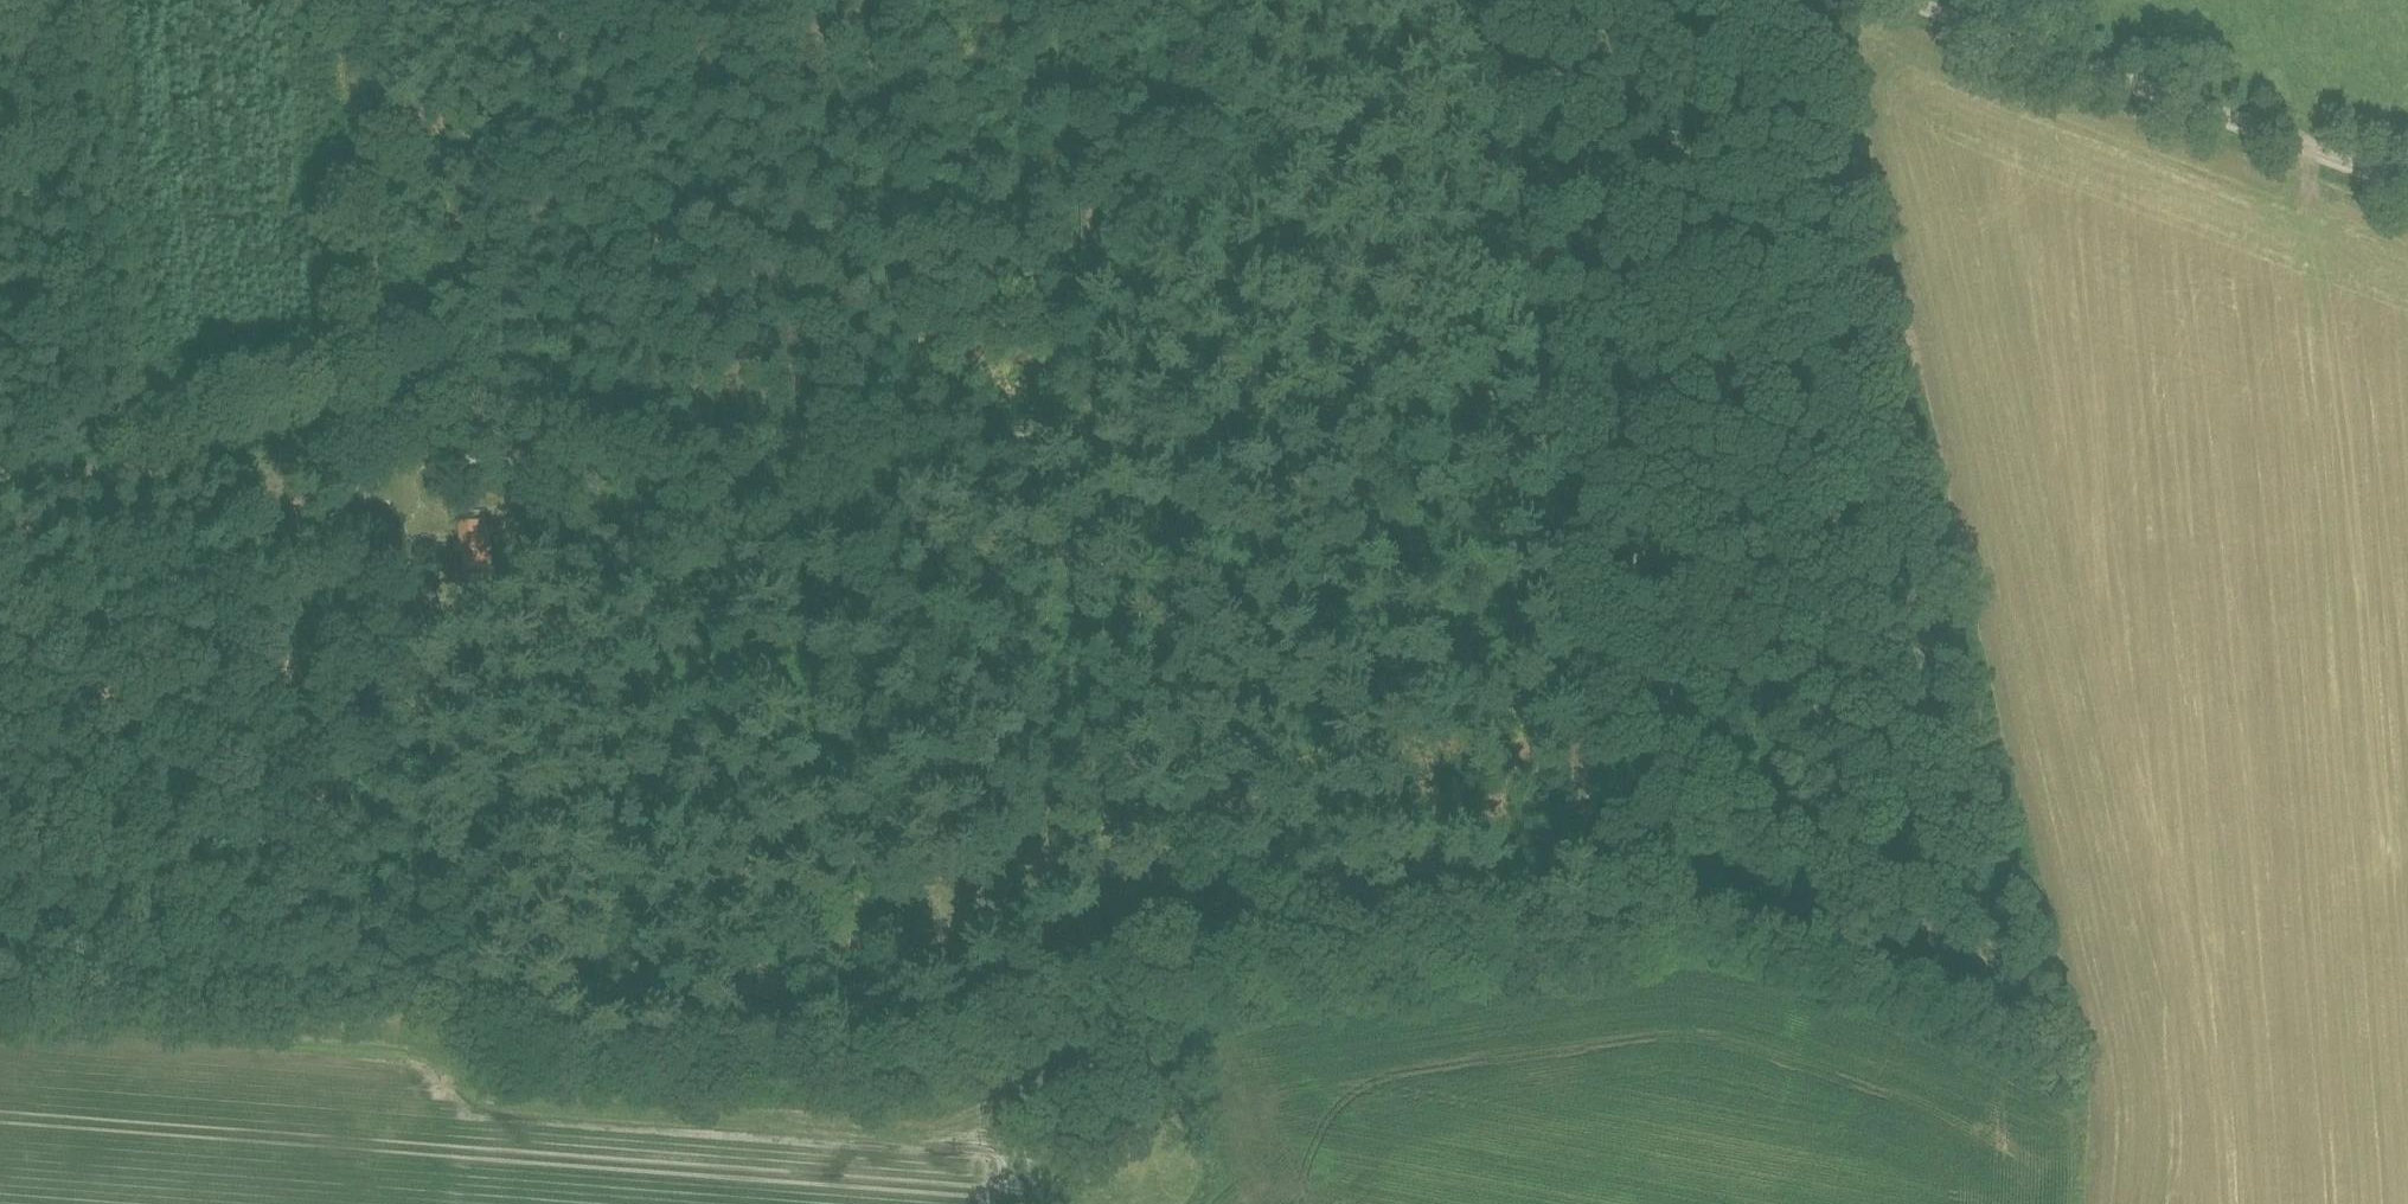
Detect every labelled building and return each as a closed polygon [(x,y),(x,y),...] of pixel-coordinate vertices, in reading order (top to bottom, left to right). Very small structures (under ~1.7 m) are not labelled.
[(468,515),(444,518),(450,565),(473,562),(468,515)]
